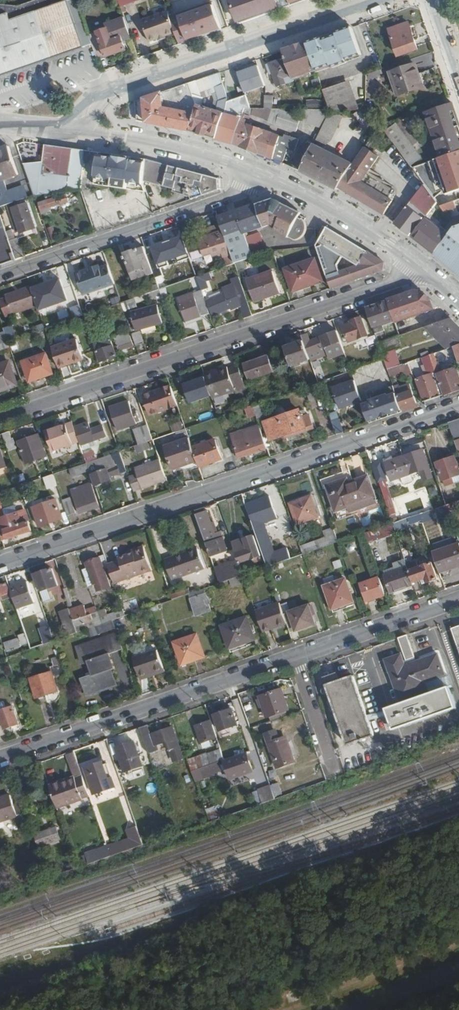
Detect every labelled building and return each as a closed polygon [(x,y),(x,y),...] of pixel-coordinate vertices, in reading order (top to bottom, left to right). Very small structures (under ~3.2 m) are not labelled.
[(93,45),(89,35),(78,0),(28,0),(27,6),(0,3),(0,76),(93,45)] [(240,24),(290,6),(288,0),(232,0),(240,24)] [(175,33),(179,45),(221,31),(211,3),(169,16),(175,33)] [(164,36),(175,33),(169,16),(168,11),(141,19),(148,41),(157,39),(164,36)] [(108,29),(89,35),(93,45),(93,47),(101,44),(105,57),(126,50),(123,41),(131,38),(124,18),(106,24),(108,29)] [(390,30),(399,56),(418,49),(409,23),(390,30)] [(307,43),(316,69),(317,70),(331,66),(338,63),(339,65),(348,62),(347,60),(361,55),(352,27),(307,43)] [(283,51),(285,58),(288,65),(296,62),(301,75),(316,69),(307,43),(283,51)] [(93,47),(97,60),(105,57),(101,44),(93,47)] [(285,58),(269,64),(278,86),(294,80),(293,78),(288,65),(285,58)] [(247,94),(269,86),(261,64),(239,72),(247,94)] [(391,73),(398,95),(422,87),(418,74),(414,75),(411,67),(391,73)] [(191,82),(195,96),(201,99),(216,92),(219,100),(218,100),(215,112),(198,105),(191,131),(217,139),(224,100),(225,98),(217,74),(191,82)] [(378,95),(377,74),(368,75),(369,96),(378,95)] [(324,89),(331,108),(357,109),(347,81),(324,89)] [(144,99),(148,123),(191,131),(198,105),(195,96),(191,82),(144,99)] [(224,100),(217,139),(225,142),(233,145),(240,121),(243,113),(245,105),(250,106),(248,100),(246,95),(224,100)] [(425,110),(430,124),(456,116),(451,101),(425,110)] [(245,105),(243,113),(250,115),(251,113),(270,119),(269,121),(293,129),(297,116),(322,126),(330,108),(301,107),(299,113),(281,107),(273,106),(250,106),(245,105)] [(357,115),(368,131),(379,123),(368,107),(357,115)] [(330,108),(322,126),(317,137),(326,141),(332,137),(343,114),(331,108),(330,108)] [(441,156),(458,151),(458,123),(456,116),(430,124),(441,156)] [(384,127),(404,155),(415,148),(394,120),(384,127)] [(240,121),(233,145),(244,148),(282,164),(286,150),(295,153),(299,141),(291,137),(290,139),(281,135),(280,136),(240,121)] [(26,170),(33,194),(79,190),(83,148),(54,143),(54,144),(51,161),(28,170),(26,170)] [(7,190),(3,179),(18,174),(8,145),(0,148),(0,202),(7,190)] [(308,145),(300,159),(298,158),(293,168),(301,172),(312,147),(308,145)] [(312,147),(301,172),(327,183),(331,185),(343,160),(313,146),(312,147)] [(350,172),(340,187),(383,215),(392,201),(390,200),(394,194),(393,190),(385,184),(386,182),(380,178),(370,171),(380,156),(368,147),(350,172)] [(415,148),(404,155),(409,162),(419,154),(415,148)] [(98,151),(92,183),(144,191),(141,182),(145,159),(130,157),(127,156),(98,151)] [(458,197),(458,155),(441,160),(432,162),(437,179),(447,176),(454,199),(458,197)] [(145,159),(141,182),(188,196),(189,199),(216,190),(218,178),(194,171),(167,164),(145,159)] [(343,160),(331,185),(337,188),(352,164),(343,160)] [(28,196),(24,184),(7,190),(0,202),(0,205),(28,196)] [(412,200),(427,216),(437,202),(425,184),(412,200)] [(38,198),(40,208),(68,204),(67,198),(47,201),(46,197),(38,198)] [(265,201),(260,202),(256,203),(264,227),(271,225),(276,228),(274,231),(289,240),(290,239),(295,243),(298,243),(300,242),(303,241),(305,239),(307,237),(308,234),(308,231),(307,226),(306,226),(308,223),(310,221),(301,216),(301,215),(287,207),(279,203),(275,201),(272,201),(269,201),(265,201)] [(443,212),(457,208),(455,201),(441,205),(443,212)] [(6,205),(15,230),(19,229),(20,231),(34,226),(26,202),(14,206),(13,202),(6,205)] [(246,224),(249,232),(264,227),(256,203),(233,211),(238,226),(240,226),(246,224)] [(302,213),(287,205),(287,207),(301,215),(301,216),(310,221),(312,219),(302,213)] [(396,220),(394,222),(394,223),(399,226),(411,235),(423,219),(407,206),(404,210),(396,220)] [(404,210),(400,207),(392,217),(396,220),(404,210)] [(234,263),(244,259),(249,258),(238,226),(233,211),(217,216),(220,223),(222,230),(230,254),(234,263)] [(15,259),(6,232),(4,226),(0,215),(0,264),(15,259)] [(450,219),(455,226),(458,225),(458,216),(450,219)] [(427,219),(413,237),(436,253),(448,235),(427,219)] [(189,246),(193,259),(212,252),(213,255),(220,253),(221,257),(225,256),(230,254),(222,230),(220,223),(204,228),(207,236),(199,239),(200,242),(189,246)] [(458,275),(458,225),(455,226),(448,235),(436,253),(435,254),(458,275)] [(316,246),(326,275),(339,271),(337,265),(343,256),(357,265),(366,252),(327,228),(316,244),(316,246)] [(6,232),(15,259),(24,256),(17,237),(15,238),(12,230),(6,232)] [(254,245),(265,241),(261,230),(250,234),(254,245)] [(171,237),(176,251),(183,249),(179,234),(171,237)] [(144,247),(148,258),(155,256),(158,264),(167,261),(158,236),(142,241),(144,247)] [(124,253),(130,274),(129,274),(133,283),(153,275),(148,258),(144,247),(124,253)] [(326,275),(330,288),(383,270),(382,263),(380,261),(366,252),(357,265),(339,271),(326,275)] [(230,254),(225,256),(228,265),(234,263),(230,254)] [(286,269),(293,290),(321,280),(314,259),(286,269)] [(114,284),(108,264),(99,267),(99,265),(89,268),(90,270),(83,273),(82,271),(75,273),(82,294),(114,284)] [(196,276),(201,290),(203,296),(208,295),(203,278),(211,275),(210,271),(196,276)] [(246,280),(253,301),(279,292),(272,271),(246,280)] [(238,276),(231,279),(233,284),(240,305),(244,318),(251,315),(238,276)] [(37,305),(39,310),(49,306),(48,304),(56,301),(57,304),(67,300),(60,279),(49,283),(50,285),(43,287),(42,285),(32,289),(37,305)] [(206,300),(210,312),(232,304),(233,307),(240,305),(233,284),(223,288),(225,293),(218,296),(217,292),(212,293),(214,297),(206,300)] [(5,295),(12,314),(37,305),(32,289),(31,286),(5,295)] [(103,288),(77,297),(81,309),(108,300),(103,288)] [(178,298),(185,318),(199,313),(200,316),(209,313),(208,312),(203,296),(201,290),(178,298)] [(367,308),(375,334),(385,331),(383,327),(439,308),(423,293),(415,292),(367,308)] [(121,302),(123,310),(131,308),(128,300),(121,302)] [(131,313),(135,327),(162,320),(158,304),(149,307),(147,307),(136,310),(137,311),(131,313)] [(83,316),(87,327),(93,325),(89,313),(83,316)] [(199,313),(185,318),(186,321),(186,324),(201,319),(200,316),(199,313)] [(345,327),(350,342),(352,342),(368,336),(362,318),(354,321),(355,324),(345,327)] [(454,346),(458,345),(458,328),(450,319),(433,325),(454,346)] [(3,328),(7,342),(15,339),(11,325),(3,328)] [(304,341),(308,354),(326,348),(330,360),(346,354),(342,343),(338,331),(310,340),(308,335),(302,336),(304,341)] [(115,337),(119,349),(133,345),(129,332),(115,337)] [(132,335),(135,345),(143,342),(140,332),(132,335)] [(91,341),(98,361),(115,356),(108,335),(91,341)] [(368,336),(352,342),(353,345),(369,340),(368,336)] [(51,348),(57,367),(73,362),(71,359),(81,355),(76,339),(51,348)] [(285,348),(292,367),(311,361),(308,354),(304,341),(285,348)] [(9,347),(7,342),(0,344),(0,350),(9,347)] [(437,354),(440,361),(453,357),(451,349),(437,354)] [(21,361),(28,380),(51,372),(44,353),(21,361)] [(423,357),(427,371),(434,369),(429,355),(423,357)] [(244,364),(250,380),(277,371),(273,357),(270,359),(269,356),(244,364)] [(14,382),(6,360),(0,362),(0,386),(14,382)] [(402,367),(406,379),(413,376),(408,362),(404,363),(405,366),(402,367)] [(204,375),(213,401),(246,390),(239,366),(228,369),(227,367),(204,375)] [(387,369),(390,376),(401,373),(398,366),(387,369)] [(443,394),(458,388),(458,378),(456,368),(444,372),(445,374),(440,376),(439,373),(436,374),(443,394)] [(416,379),(423,400),(424,400),(443,394),(436,374),(435,372),(416,379)] [(202,376),(181,383),(188,403),(209,396),(202,376)] [(333,387),(340,408),(361,400),(354,380),(333,387)] [(394,389),(401,411),(417,406),(416,403),(409,384),(394,389)] [(373,400),(369,402),(362,404),(368,422),(380,418),(401,411),(394,389),(393,385),(370,393),(373,400)] [(145,394),(152,414),(177,405),(171,386),(145,394)] [(105,410),(110,424),(115,422),(117,430),(136,424),(135,421),(139,420),(135,408),(131,409),(128,402),(105,410)] [(252,405),(257,420),(262,418),(257,403),(252,405)] [(263,421),(269,439),(284,434),(289,432),(289,435),(313,427),(309,415),(301,417),(298,409),(263,421)] [(446,422),(458,456),(458,417),(446,422)] [(331,421),(336,434),(342,431),(338,419),(331,421)] [(183,420),(172,424),(175,432),(186,428),(183,420)] [(46,432),(52,451),(79,442),(73,423),(46,432)] [(76,428),(82,445),(94,441),(106,437),(102,427),(90,430),(88,424),(76,428)] [(134,428),(140,443),(152,439),(147,424),(134,428)] [(266,448),(261,432),(258,425),(239,431),(241,435),(235,436),(237,442),(233,443),(230,444),(232,449),(235,448),(237,454),(238,458),(266,448)] [(1,434),(8,452),(18,448),(14,438),(12,439),(10,431),(1,434)] [(19,442),(26,462),(45,456),(38,435),(19,442)] [(166,446),(173,469),(196,461),(192,448),(188,438),(166,446)] [(192,448),(196,461),(198,467),(222,459),(216,439),(192,448)] [(398,448),(401,457),(385,463),(390,480),(421,469),(422,474),(434,470),(432,465),(428,467),(423,450),(425,449),(426,447),(423,439),(398,448)] [(94,441),(82,445),(83,450),(96,446),(94,441)] [(366,450),(376,479),(383,477),(372,447),(366,450)] [(87,461),(98,457),(95,450),(84,454),(87,461)] [(86,462),(88,469),(94,486),(111,480),(110,477),(126,472),(119,451),(86,462)] [(441,480),(458,474),(458,470),(454,457),(436,463),(441,480)] [(134,467),(136,474),(128,477),(132,491),(156,483),(155,480),(165,477),(159,459),(134,467)] [(69,468),(71,475),(88,469),(86,462),(69,468)] [(54,473),(43,477),(48,490),(59,486),(54,473)] [(326,488),(335,512),(346,509),(348,513),(355,510),(376,503),(366,476),(352,481),(347,482),(346,478),(325,485),(326,488)] [(71,490),(79,513),(98,507),(90,484),(71,490)] [(430,497),(438,495),(436,485),(427,487),(430,497)] [(245,504),(268,496),(266,490),(243,498),(245,504)] [(245,504),(266,566),(268,565),(273,563),(257,515),(259,514),(262,521),(275,517),(268,496),(245,504)] [(290,503),(296,522),(320,514),(314,496),(290,503)] [(34,506),(40,525),(62,518),(56,499),(34,506)] [(62,502),(67,515),(75,512),(71,500),(62,502)] [(195,509),(196,514),(206,511),(205,506),(195,509)] [(196,514),(211,557),(227,551),(222,537),(216,539),(206,511),(196,514)] [(389,515),(392,523),(397,521),(395,513),(389,515)] [(1,540),(30,531),(27,521),(24,522),(23,517),(13,520),(11,514),(0,518),(0,537),(1,540)] [(392,523),(394,528),(409,523),(407,517),(397,521),(392,523)] [(326,538),(299,547),(302,554),(337,542),(333,529),(324,532),(326,538)] [(231,542),(237,560),(238,562),(259,555),(252,535),(231,542)] [(439,572),(458,565),(458,543),(432,552),(439,572)] [(107,564),(108,568),(113,583),(151,570),(143,545),(131,549),(132,552),(125,554),(117,557),(119,560),(107,564)] [(169,557),(170,561),(166,562),(171,578),(204,567),(197,548),(169,557)] [(87,569),(90,577),(86,579),(87,584),(97,581),(100,589),(101,589),(102,591),(110,588),(104,569),(108,568),(107,564),(104,555),(99,557),(99,558),(85,563),(87,569)] [(268,565),(271,573),(289,567),(287,559),(273,563),(268,565)] [(214,568),(219,583),(230,579),(242,575),(238,562),(237,560),(214,568)] [(408,569),(412,582),(418,580),(426,578),(427,581),(436,578),(431,561),(408,569)] [(385,575),(391,592),(413,584),(412,582),(408,569),(407,567),(385,575)] [(34,574),(40,590),(57,585),(51,569),(34,574)] [(230,579),(232,585),(244,581),(242,575),(230,579)] [(189,580),(193,590),(199,588),(195,578),(189,580)] [(360,585),(366,601),(385,594),(379,578),(360,585)] [(327,585),(334,607),(353,601),(345,579),(327,585)] [(9,587),(16,607),(34,601),(27,580),(9,587)] [(413,584),(415,590),(421,588),(418,580),(412,582),(413,584)] [(9,592),(6,584),(0,586),(0,596),(9,592)] [(63,588),(74,620),(76,627),(94,621),(92,615),(97,613),(93,601),(73,608),(66,587),(63,588)] [(196,591),(203,612),(210,610),(203,588),(196,591)] [(188,594),(195,615),(203,612),(196,591),(188,594)] [(255,610),(262,631),(286,623),(282,613),(279,602),(255,610)] [(148,607),(151,616),(154,615),(152,610),(158,608),(157,605),(148,607)] [(282,613),(286,623),(289,632),(314,623),(307,605),(282,613)] [(92,615),(94,621),(95,626),(101,624),(97,613),(92,615)] [(221,626),(229,648),(245,643),(254,640),(246,617),(221,626)] [(68,622),(72,634),(78,632),(76,627),(74,620),(68,622)] [(23,645),(29,643),(26,632),(19,635),(23,645)] [(82,645),(98,691),(101,690),(100,688),(105,686),(106,688),(116,685),(110,670),(114,668),(109,653),(123,649),(117,633),(82,645)] [(174,642),(182,664),(204,657),(196,635),(174,642)] [(7,651),(22,646),(19,637),(3,642),(7,651)] [(245,643),(229,648),(230,651),(246,646),(245,643)] [(80,679),(86,695),(98,691),(82,645),(76,648),(81,663),(86,662),(91,675),(80,679)] [(157,650),(133,658),(139,676),(162,667),(157,650)] [(352,653),(359,673),(365,671),(359,651),(352,653)] [(408,699),(446,686),(443,677),(446,676),(439,654),(406,665),(403,653),(387,659),(401,702),(408,699)] [(51,671),(30,678),(36,696),(57,689),(51,671)] [(325,675),(328,684),(340,680),(337,671),(325,675)] [(328,684),(348,743),(374,734),(355,675),(340,680),(328,684)] [(446,686),(408,699),(411,708),(406,709),(411,723),(457,708),(450,685),(446,686)] [(260,697),(266,717),(289,709),(282,689),(260,697)] [(5,729),(18,724),(11,706),(0,710),(0,714),(5,729)] [(215,715),(222,736),(239,730),(232,709),(215,715)] [(196,726),(201,743),(216,738),(211,721),(196,726)] [(152,734),(149,724),(140,728),(149,753),(158,750),(156,746),(152,734)] [(152,734),(156,746),(168,742),(175,761),(184,758),(180,748),(179,748),(172,727),(152,734)] [(265,732),(276,765),(292,760),(284,736),(278,738),(275,729),(265,732)] [(94,743),(99,759),(112,754),(107,739),(94,743)] [(116,748),(124,771),(142,765),(134,742),(116,748)] [(207,755),(210,764),(219,761),(224,759),(221,750),(207,755)] [(66,755),(74,777),(75,776),(75,778),(82,776),(74,752),(66,755)] [(247,752),(224,761),(230,778),(253,770),(247,752)] [(200,755),(204,766),(210,764),(207,755),(207,753),(200,755)] [(191,770),(194,779),(210,773),(210,771),(221,767),(219,761),(210,764),(204,766),(191,770)] [(85,768),(90,784),(93,794),(115,787),(107,764),(104,765),(103,762),(85,768)] [(49,785),(56,807),(89,796),(82,776),(75,778),(64,782),(63,780),(49,785)] [(271,783),(275,795),(281,793),(276,781),(271,783)] [(17,816),(10,796),(0,799),(0,822),(14,817),(17,816)] [(17,816),(14,817),(19,830),(21,830),(26,828),(21,815),(17,816)] [(33,833),(37,845),(59,838),(55,826),(33,833)] [(141,837),(107,849),(109,856),(143,844),(141,837)]
